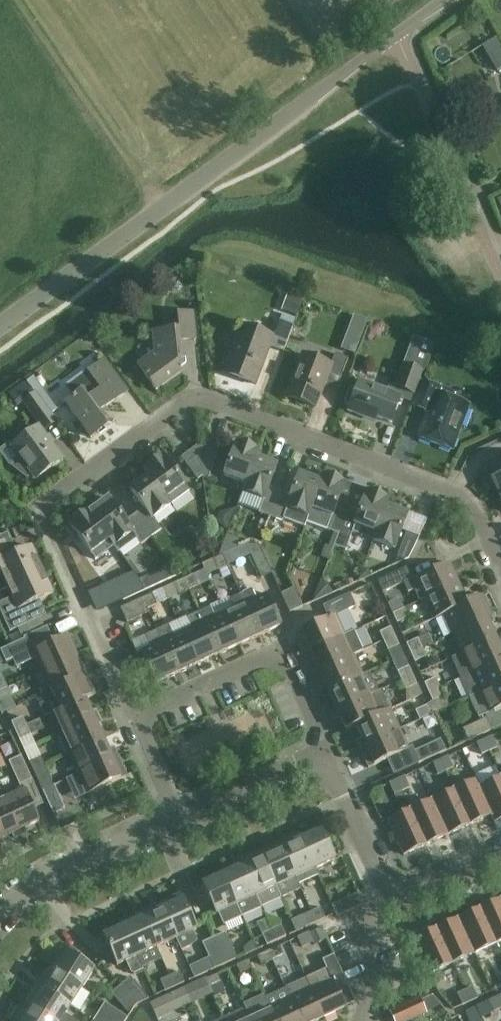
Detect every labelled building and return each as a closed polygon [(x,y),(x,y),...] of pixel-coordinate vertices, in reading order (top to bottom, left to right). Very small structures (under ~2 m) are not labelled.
[(274,299),(294,307),(301,290),(281,282),(274,299)] [(183,365),(181,341),(195,340),(192,312),(178,313),(180,329),(152,332),(154,351),(137,364),(154,386),(183,365)] [(280,321),(274,336),(241,324),(223,372),(255,385),(270,347),(284,352),(293,326),(280,321)] [(347,337),(343,348),(356,353),(361,342),(347,337)] [(68,386),(64,388),(71,397),(64,402),(91,437),(110,423),(101,411),(127,390),(104,360),(93,345),(75,360),(86,374),(68,386)] [(335,354),(331,364),(303,354),(287,396),(315,406),(322,387),(336,392),(348,359),(335,354)] [(405,363),(404,366),(395,389),(414,396),(423,370),(405,363)] [(27,383),(29,385),(50,414),(57,409),(34,378),(27,383)] [(345,402),(347,405),(350,406),(349,410),(365,416),(366,413),(391,422),(401,395),(360,380),(356,389),(353,388),(350,390),(345,402)] [(419,437),(451,449),(468,405),(437,393),(439,387),(423,381),(413,406),(428,412),(419,437)] [(57,423),(50,414),(29,385),(17,394),(23,402),(22,403),(45,433),(57,423)] [(395,419),(389,443),(403,446),(409,423),(395,419)] [(11,447),(18,457),(11,466),(27,478),(31,475),(34,479),(62,459),(38,427),(11,447)] [(255,457),(256,457),(259,450),(236,442),(224,476),(245,484),(255,457)] [(203,476),(198,445),(182,457),(198,480),(203,476)] [(218,452),(198,445),(203,476),(209,478),(218,452)] [(189,491),(184,484),(163,455),(144,469),(148,475),(149,475),(171,505),(189,491)] [(277,465),(256,457),(255,457),(245,484),(242,491),(265,500),(260,513),(270,517),(280,491),(269,487),(277,465)] [(500,488),(500,462),(486,469),(496,491),(500,488)] [(280,491),(270,517),(282,521),(283,519),(304,526),(306,522),(321,482),(320,481),(299,473),(291,495),(280,491)] [(323,474),(320,481),(321,482),(306,522),(338,534),(348,507),(337,503),(345,482),(323,474)] [(144,508),(134,515),(151,538),(161,530),(153,519),(171,505),(149,475),(148,475),(130,489),(144,508)] [(351,532),(373,540),(386,506),(389,499),(367,490),(359,511),(348,507),(338,534),(349,538),(351,532)] [(109,499),(90,512),(110,539),(120,552),(121,551),(119,550),(137,537),(142,544),(151,538),(134,515),(126,522),(109,499)] [(408,514),(386,506),(373,540),(395,548),(408,514)] [(110,539),(90,512),(88,510),(69,524),(91,553),(110,539)] [(397,557),(405,560),(408,558),(419,537),(407,533),(397,557)] [(6,586),(41,569),(31,547),(17,553),(10,538),(0,543),(0,573),(6,586)] [(261,578),(272,573),(261,546),(250,542),(246,544),(261,578)] [(206,550),(186,561),(193,573),(213,562),(206,550)] [(298,558),(303,574),(321,569),(316,553),(298,558)] [(213,559),(218,570),(228,566),(222,555),(213,559)] [(100,579),(115,575),(112,563),(97,567),(100,579)] [(424,599),(459,583),(450,563),(415,578),(424,599)] [(119,602),(144,590),(177,575),(171,564),(164,567),(167,574),(163,576),(161,573),(151,578),(152,581),(150,582),(147,576),(114,591),(119,602)] [(411,578),(406,567),(377,580),(382,591),(411,578)] [(38,599),(52,593),(41,569),(6,586),(12,598),(0,603),(0,611),(10,632),(17,628),(21,637),(45,626),(41,617),(46,615),(38,599)] [(204,570),(174,583),(163,588),(168,599),(179,594),(198,585),(209,580),(207,575),(204,570)] [(86,587),(90,599),(114,591),(110,579),(86,587)] [(444,614),(468,603),(459,583),(424,599),(433,619),(444,614)] [(147,609),(157,604),(168,599),(163,588),(142,598),(147,609)] [(252,589),(241,594),(260,635),(281,625),(266,593),(255,598),(252,589)] [(224,612),(239,645),(260,635),(241,594),(230,599),(234,607),(224,612)] [(328,618),(295,634),(305,653),(344,635),(335,615),(355,606),(350,594),(323,606),(328,618)] [(149,612),(147,609),(142,598),(120,608),(127,622),(149,612)] [(468,603),(444,614),(452,633),(492,615),(489,609),(483,611),(477,598),(468,603)] [(199,612),(218,654),(239,645),(224,612),(214,617),(210,608),(199,612)] [(397,622),(408,617),(404,608),(393,613),(397,622)] [(198,664),(218,654),(199,612),(187,618),(191,627),(183,631),(198,664)] [(492,615),(452,633),(461,653),(495,637),(489,624),(495,622),(492,615)] [(375,622),(384,641),(395,636),(386,617),(375,622)] [(169,625),(157,630),(177,673),(198,664),(183,631),(173,635),(169,625)] [(156,683),(177,673),(157,630),(132,642),(138,654),(141,652),(156,683)] [(344,635),(305,653),(314,673),(354,655),(364,650),(355,631),(344,635)] [(33,651),(42,671),(77,655),(67,635),(33,651)] [(404,656),(395,636),(384,641),(393,661),(404,656)] [(500,659),(500,650),(495,637),(461,653),(451,658),(460,677),(500,659)] [(406,644),(410,653),(422,647),(418,638),(406,644)] [(5,661),(29,650),(24,639),(0,650),(5,661)] [(422,647),(410,653),(415,661),(426,656),(422,647)] [(42,671),(49,686),(40,690),(42,694),(86,674),(77,655),(42,671)] [(354,655),(314,673),(317,679),(322,677),(328,690),(362,674),(354,655)] [(398,671),(402,680),(413,675),(409,666),(404,656),(393,661),(398,671)] [(460,677),(469,697),(500,683),(500,659),(460,677)] [(394,669),(377,676),(382,689),(399,683),(394,669)] [(369,672),(362,674),(328,690),(323,692),(331,712),(378,691),(369,672)] [(56,699),(60,709),(61,710),(85,698),(85,699),(95,694),(86,674),(42,694),(41,695),(45,704),(56,699)] [(413,675),(402,680),(406,689),(417,684),(413,675)] [(428,692),(440,687),(436,678),(424,683),(428,692)] [(478,717),(500,707),(500,683),(469,697),(478,717)] [(440,687),(428,692),(432,701),(444,696),(440,687)] [(11,696),(6,688),(0,691),(0,702),(11,696)] [(372,694),(331,712),(334,719),(340,716),(346,730),(356,725),(390,709),(381,690),(378,691),(372,694)] [(61,710),(60,709),(50,714),(59,734),(99,716),(96,709),(91,712),(85,699),(85,698),(61,710)] [(419,720),(431,714),(427,705),(415,711),(419,720)] [(390,709),(356,725),(362,738),(356,741),(359,747),(399,729),(390,709)] [(59,734),(68,754),(103,738),(97,725),(102,722),(99,716),(59,734)] [(11,722),(15,731),(26,726),(22,717),(11,722)] [(468,740),(492,729),(487,718),(463,728),(468,740)] [(15,731),(24,750),(36,745),(31,734),(26,726),(15,731)] [(399,729),(359,747),(362,754),(367,751),(374,765),(408,749),(399,729)] [(484,740),(490,751),(497,747),(492,736),(484,740)] [(68,754),(78,773),(117,755),(116,753),(114,754),(112,749),(109,751),(103,738),(68,754)] [(418,763),(446,750),(441,739),(413,751),(418,763)] [(490,751),(484,740),(477,743),(482,755),(490,751)] [(24,750),(33,770),(44,765),(40,756),(36,745),(24,750)] [(19,785),(32,779),(21,755),(9,761),(19,785)] [(117,755),(78,773),(87,793),(126,775),(119,761),(118,762),(116,758),(118,757),(117,755)] [(440,760),(446,771),(453,768),(448,756),(440,760)] [(446,771),(440,760),(433,763),(438,775),(446,771)] [(49,774),(44,765),(33,770),(37,779),(49,774)] [(396,780),(402,791),(409,788),(404,776),(396,780)] [(500,777),(480,786),(479,787),(492,814),(491,815),(494,822),(500,819),(500,777)] [(479,787),(480,786),(476,779),(454,789),(470,824),(491,815),(492,814),(479,787)] [(402,791),(396,780),(389,783),(394,795),(402,791)] [(53,813),(65,808),(54,784),(42,790),(53,813)] [(23,787),(3,796),(18,831),(39,821),(23,787)] [(470,824),(454,789),(432,799),(448,834),(470,824)] [(18,831),(3,796),(0,798),(0,839),(18,831)] [(448,834),(432,799),(410,809),(426,844),(448,834)] [(426,844),(410,809),(388,819),(404,854),(426,844)] [(301,839),(315,869),(335,860),(322,830),(301,839)] [(315,869),(301,839),(299,834),(279,843),(298,884),(318,875),(315,869)] [(259,852),(280,897),(300,888),(298,884),(279,843),(259,852)] [(259,852),(240,860),(261,906),(280,897),(259,852)] [(235,869),(223,875),(242,917),(262,908),(261,906),(240,860),(233,864),(235,869)] [(224,925),(242,917),(223,875),(203,884),(216,914),(219,913),(224,925)] [(350,882),(331,891),(335,899),(354,891),(350,882)] [(336,916),(362,905),(357,893),(331,905),(336,916)] [(180,894),(160,903),(177,939),(182,951),(192,946),(191,945),(197,940),(193,931),(197,930),(180,894)] [(480,908),(496,943),(500,941),(500,898),(480,908)] [(160,903),(141,912),(157,948),(177,939),(160,903)] [(311,911),(316,922),(325,918),(320,907),(311,911)] [(496,943),(480,908),(458,918),(474,953),(496,943)] [(316,922),(311,911),(301,916),(306,927),(316,922)] [(121,921),(123,926),(137,957),(157,948),(141,912),(121,921)] [(474,953),(458,918),(436,928),(452,963),(474,953)] [(271,929),(276,940),(286,936),(281,925),(271,929)] [(142,970),(137,957),(123,926),(103,936),(117,966),(126,962),(132,975),(142,970)] [(452,963),(436,928),(414,938),(430,973),(452,963)] [(276,940),(271,929),(262,934),(267,945),(276,940)] [(213,937),(225,963),(237,958),(225,932),(213,937)] [(225,963),(213,937),(202,942),(214,969),(225,963)] [(279,945),(269,950),(273,959),(283,954),(279,945)] [(49,967),(82,988),(94,970),(61,949),(49,967)] [(273,959),(269,950),(257,956),(261,964),(273,959)] [(306,978),(324,1018),(345,1008),(339,995),(350,990),(335,957),(324,962),(332,979),(320,984),(315,974),(306,978)] [(161,976),(178,970),(175,960),(158,966),(161,976)] [(240,974),(251,969),(247,960),(236,965),(240,974)] [(42,979),(38,985),(71,1007),(82,988),(49,967),(42,979)] [(170,976),(175,987),(184,982),(179,972),(170,976)] [(217,974),(206,979),(210,987),(221,982),(217,974)] [(469,975),(451,982),(455,993),(473,987),(469,975)] [(175,987),(170,976),(161,980),(165,991),(175,987)] [(120,985),(137,1004),(148,998),(130,977),(120,985)] [(296,983),(285,987),(290,998),(300,1020),(317,1020),(324,1018),(306,978),(296,983)] [(206,979),(195,984),(186,988),(192,1001),(201,997),(204,1005),(215,1000),(209,988),(210,987),(206,979)] [(53,1020),(77,1020),(66,1014),(71,1007),(38,985),(33,992),(38,995),(31,1006),(53,1020)] [(137,1004),(120,985),(111,993),(127,1012),(137,1004)] [(290,998),(285,987),(286,990),(265,998),(269,1008),(275,1020),(300,1020),(290,998)] [(465,991),(470,1002),(478,998),(473,987),(465,991)] [(192,1001),(186,988),(150,1004),(156,1017),(192,1001)] [(470,1002),(465,991),(457,994),(462,1005),(470,1002)] [(426,1013),(419,998),(390,1012),(394,1020),(408,1020),(426,1013)] [(496,998),(488,1002),(494,1012),(500,1009),(500,1007),(496,998)] [(95,1001),(88,1013),(100,1019),(106,1006),(95,1001)] [(31,1006),(27,1004),(16,1020),(53,1020),(31,1006)] [(248,1017),(250,1020),(275,1020),(269,1008),(248,1017)] [(476,1008),(465,1013),(469,1020),(483,1020),(476,1008)] [(248,1017),(245,1009),(224,1018),(225,1020),(250,1020),(248,1017)] [(127,1017),(118,1011),(111,1020),(125,1020),(127,1017)]
